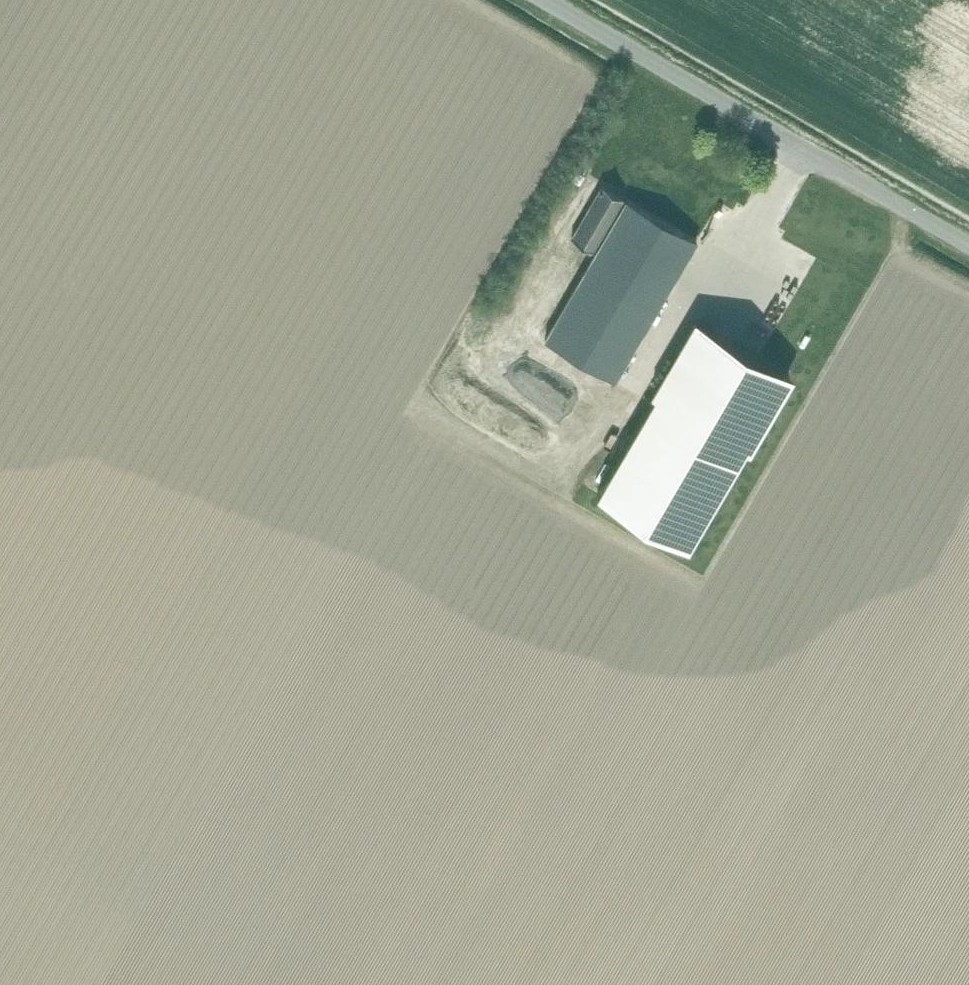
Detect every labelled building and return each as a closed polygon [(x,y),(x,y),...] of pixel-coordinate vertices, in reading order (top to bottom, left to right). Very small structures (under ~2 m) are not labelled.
[(590,253),(623,197),(601,185),(571,237),(588,247),(585,250),(590,253)] [(627,200),(596,251),(545,339),(616,380),(698,240),(627,200)] [(688,545),(789,372),(698,319),(597,492),(688,545)]
